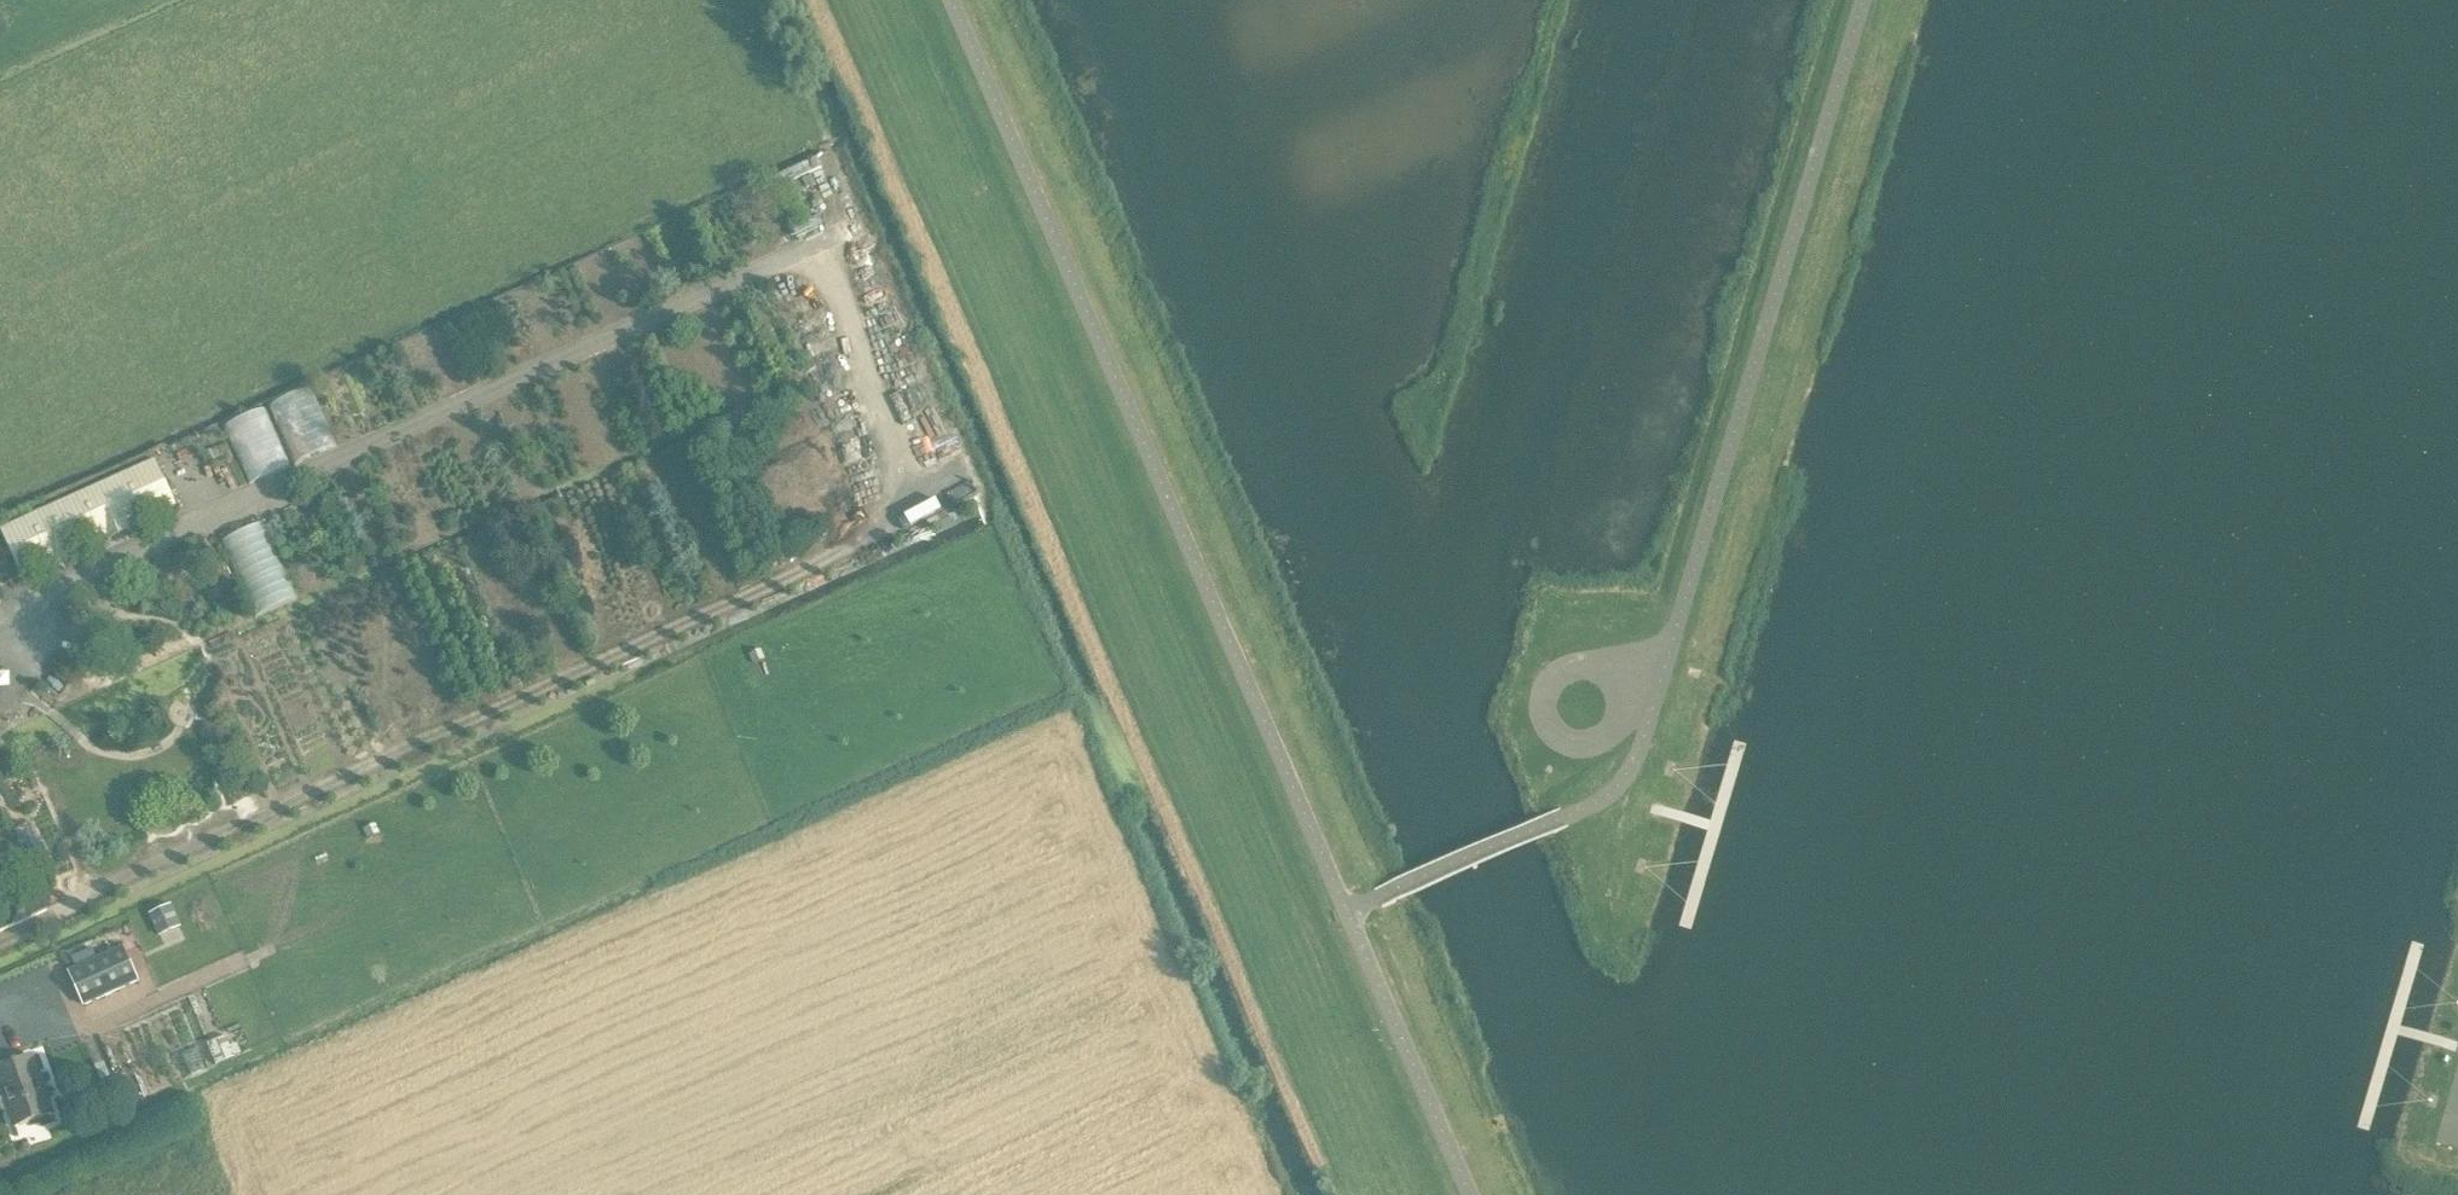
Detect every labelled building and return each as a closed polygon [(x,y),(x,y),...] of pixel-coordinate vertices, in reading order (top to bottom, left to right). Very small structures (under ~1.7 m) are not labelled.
[(128,527),(175,505),(155,461),(0,531),(20,575),(54,560),(56,564),(77,555),(75,551),(107,536),(109,541),(130,531),(128,527)] [(157,930),(178,921),(169,902),(148,912),(157,930)] [(123,946),(68,971),(84,1006),(139,981),(123,946)] [(234,1056),(230,1046),(225,1035),(207,1043),(216,1065),(234,1056)] [(0,1069),(0,1088),(14,1127),(53,1114),(33,1057),(0,1069)]
